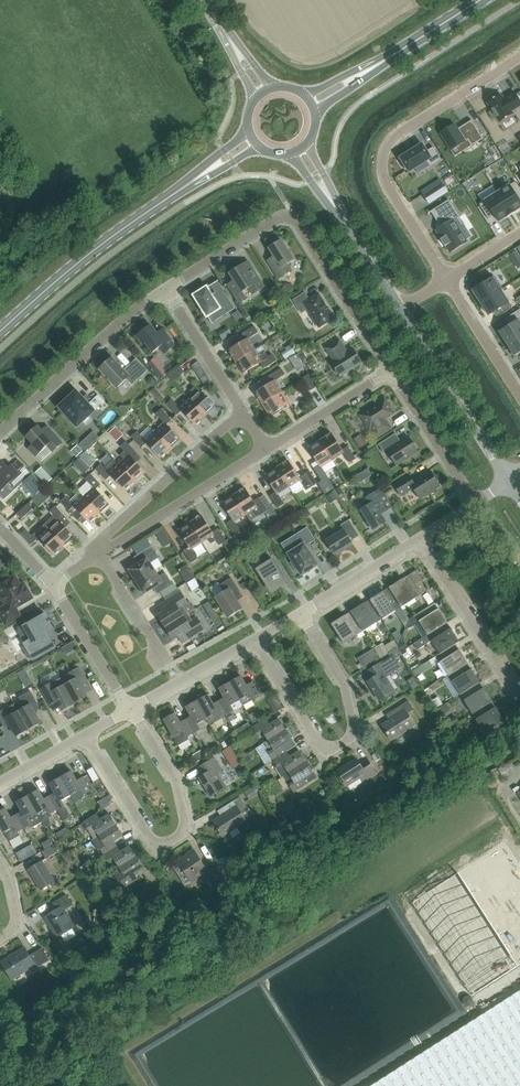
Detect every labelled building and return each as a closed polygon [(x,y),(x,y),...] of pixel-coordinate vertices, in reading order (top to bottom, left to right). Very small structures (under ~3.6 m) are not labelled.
[(487,103),(492,111),(489,113),(493,120),(497,118),(500,122),(513,114),(511,111),(519,105),(519,101),(515,92),(507,97),(508,98),(504,100),(500,94),(487,103)] [(451,125),(440,133),(451,151),(468,140),(471,146),(483,138),(472,120),(455,131),(451,125)] [(401,160),(400,161),(404,168),(406,167),(409,172),(426,161),(430,166),(441,159),(433,147),(427,151),(422,144),(400,158),(401,160)] [(497,193),(511,214),(515,211),(519,208),(519,202),(518,200),(519,199),(519,188),(516,181),(497,193)] [(511,214),(497,193),(479,204),(488,219),(494,215),(498,222),(506,217),(511,214)] [(449,200),(431,211),(441,227),(436,230),(442,239),(441,239),(442,241),(444,244),(444,245),(445,246),(446,246),(450,252),(467,242),(453,220),(459,216),(449,200)] [(287,246),(285,242),(282,242),(281,240),(280,241),(277,241),(273,243),(273,246),(269,248),(274,256),(268,260),(279,278),(291,270),(288,266),(290,262),(293,260),(287,249),(287,246)] [(248,261),(229,273),(234,281),(228,285),(239,303),(246,299),(242,292),(249,288),(253,294),(264,287),(248,261)] [(479,287),(473,291),(481,303),(500,290),(501,290),(503,289),(495,277),(493,278),(489,272),(475,281),(479,287)] [(201,306),(207,316),(211,313),(215,320),(235,308),(223,290),(212,297),(206,288),(194,295),(196,299),(195,300),(199,307),(201,306)] [(500,290),(481,303),(488,315),(494,311),(497,317),(512,308),(500,290)] [(331,310),(328,310),(318,294),(309,299),(305,292),(292,300),(298,308),(301,305),(305,311),(308,309),(319,327),(334,318),(333,317),(334,314),(331,310)] [(499,331),(507,344),(519,335),(519,309),(508,317),(512,323),(499,331)] [(150,325),(137,336),(143,344),(145,342),(152,352),(159,347),(164,353),(175,345),(163,329),(157,334),(150,325)] [(236,361),(255,349),(248,339),(259,332),(254,326),(242,334),(245,340),(229,350),(236,361)] [(507,344),(514,356),(519,352),(519,335),(507,344)] [(348,373),(349,371),(362,363),(352,348),(347,351),(339,340),(326,348),(333,360),(331,361),(335,368),(334,370),(337,374),(339,375),(340,376),(342,375),(344,376),(348,373)] [(264,350),(258,354),(255,349),(236,361),(243,373),(260,363),(264,369),(276,361),(272,354),(268,357),(264,350)] [(136,360),(124,371),(123,370),(123,369),(119,364),(118,364),(112,358),(109,361),(108,360),(106,360),(105,361),(104,362),(104,363),(103,363),(103,364),(103,365),(103,366),(100,369),(117,388),(127,379),(132,384),(147,371),(136,360)] [(153,368),(159,376),(166,371),(160,363),(153,368)] [(180,367),(168,376),(173,382),(184,372),(180,367)] [(262,403),(282,391),(275,381),(285,375),(281,368),(268,376),(272,382),(255,392),(262,403)] [(309,374),(303,378),(311,390),(317,387),(309,374)] [(208,399),(200,390),(199,390),(195,386),(190,391),(194,395),(189,400),(205,416),(215,407),(213,404),(214,403),(209,398),(208,399)] [(92,400),(88,404),(76,390),(58,407),(77,427),(83,422),(86,426),(92,420),(89,416),(95,410),(99,406),(102,410),(108,405),(98,394),(92,400)] [(280,411),(279,410),(289,403),(282,391),(262,403),(270,416),(273,414),(274,415),(280,411)] [(205,416),(189,400),(180,408),(172,399),(166,404),(176,415),(182,411),(195,425),(205,416)] [(394,413),(385,399),(361,415),(370,429),(371,428),(376,437),(391,428),(385,419),(394,413)] [(154,432),(169,449),(180,439),(166,425),(172,420),(161,409),(156,414),(164,423),(154,432)] [(33,444),(29,448),(36,456),(47,445),(53,451),(62,443),(46,426),(42,431),(37,426),(33,431),(32,431),(31,430),(30,430),(28,432),(27,433),(28,435),(27,436),(33,444)] [(119,426),(109,430),(114,440),(124,436),(119,426)] [(169,449),(154,432),(145,440),(137,432),(131,437),(141,448),(146,443),(160,458),(169,449)] [(185,432),(180,438),(189,446),(194,441),(185,432)] [(321,440),(333,459),(343,453),(349,463),(356,459),(348,446),(342,450),(331,433),(321,440)] [(361,433),(354,437),(359,447),(366,443),(361,433)] [(418,448),(415,443),(413,443),(408,436),(396,443),(392,436),(379,444),(384,452),(387,450),(397,465),(418,452),(417,450),(418,448)] [(321,467),(333,459),(321,440),(308,448),(319,465),(313,468),(321,481),(328,477),(321,467)] [(118,465),(134,481),(144,472),(131,457),(136,452),(126,441),(120,447),(124,451),(120,455),(124,460),(119,464),(118,465)] [(77,455),(85,452),(82,444),(74,447),(77,455)] [(118,465),(119,464),(114,459),(105,467),(101,464),(96,469),(106,480),(111,476),(124,490),(134,481),(118,465)] [(28,472),(18,460),(12,466),(11,465),(8,468),(0,460),(0,461),(0,491),(1,490),(7,496),(14,489),(12,487),(28,472)] [(277,468),(289,487),(300,480),(306,491),(313,486),(305,474),(299,477),(288,461),(277,468)] [(278,494),(289,487),(277,468),(265,475),(276,492),(270,496),(278,508),(284,504),(278,494)] [(41,469),(37,474),(49,484),(53,480),(41,469)] [(411,489),(415,490),(420,498),(426,495),(428,496),(433,493),(432,490),(440,486),(437,481),(437,480),(437,477),(434,475),(433,475),(430,470),(413,481),(409,475),(394,484),(401,496),(411,489)] [(32,474),(23,483),(34,495),(44,486),(32,474)] [(83,497),(98,514),(109,504),(96,490),(101,485),(91,474),(85,479),(93,488),(83,497)] [(259,497),(253,501),(245,488),(234,495),(246,514),(251,511),(257,517),(267,510),(261,501),(259,497)] [(373,530),(386,522),(381,514),(387,510),(376,492),(363,500),(367,506),(361,510),(368,521),(366,522),(370,529),(372,528),(373,530)] [(235,521),(246,514),(234,495),(222,503),(232,519),(226,523),(234,536),(241,532),(235,521)] [(66,496),(60,502),(79,522),(84,518),(89,523),(98,514),(83,497),(74,505),(66,496)] [(22,519),(33,509),(28,504),(17,514),(22,519)] [(44,525),(63,546),(74,537),(64,526),(69,521),(55,506),(50,511),(54,516),(49,520),(44,525)] [(278,514),(272,516),(274,524),(280,522),(278,514)] [(191,522),(203,542),(208,538),(211,544),(216,540),(219,545),(226,541),(218,528),(212,532),(202,516),(191,522)] [(326,541),(334,554),(352,543),(351,541),(359,536),(349,520),(338,527),(341,531),(326,541)] [(191,549),(203,542),(191,522),(179,530),(189,547),(183,551),(191,563),(198,559),(191,549)] [(63,546),(44,525),(34,534),(46,547),(45,548),(50,554),(51,552),(54,555),(63,546)] [(317,565),(304,544),(306,543),(307,544),(314,539),(307,528),(296,535),(300,541),(289,549),(291,552),(288,554),(293,561),(291,562),(295,569),(297,567),(302,575),(317,565)] [(27,530),(21,533),(26,541),(31,537),(27,530)] [(263,544),(262,544),(270,556),(274,553),(267,542),(263,544)] [(136,582),(154,570),(150,563),(159,558),(152,546),(137,555),(141,562),(129,569),(130,571),(129,573),(131,577),(134,577),(136,582)] [(286,583),(287,584),(288,584),(272,558),(271,559),(272,560),(258,569),(272,592),(286,583)] [(187,565),(180,569),(185,579),(192,575),(187,565)] [(140,592),(143,592),(144,594),(156,586),(160,592),(173,584),(165,573),(159,577),(154,570),(136,582),(139,586),(138,588),(140,592)] [(416,570),(388,588),(401,608),(420,595),(427,591),(422,583),(423,582),(416,570)] [(16,578),(15,576),(6,581),(5,584),(0,587),(0,593),(7,605),(0,609),(0,614),(6,625),(20,616),(15,607),(32,598),(27,589),(23,591),(20,585),(20,583),(17,578),(16,578)] [(215,597),(228,617),(242,609),(234,596),(240,592),(231,577),(220,585),(224,592),(215,597)] [(194,579),(187,582),(191,590),(197,587),(194,579)] [(382,620),(401,608),(388,588),(369,600),(382,620)] [(166,628),(188,614),(184,607),(188,604),(181,592),(159,606),(163,612),(158,616),(166,628)] [(363,632),(382,620),(369,600),(350,612),(363,632)] [(428,635),(447,623),(435,603),(415,615),(409,619),(406,627),(407,629),(419,622),(428,635)] [(343,644),(363,632),(350,612),(331,625),(343,644)] [(46,632),(53,628),(50,622),(49,620),(48,620),(45,614),(25,625),(25,623),(17,628),(18,630),(17,630),(22,640),(23,639),(24,643),(25,646),(22,648),(27,656),(30,655),(32,657),(53,645),(46,632)] [(166,628),(173,640),(178,637),(182,643),(204,629),(197,618),(192,620),(188,614),(166,628)] [(440,654),(455,644),(459,642),(447,623),(428,635),(414,644),(418,650),(431,641),(440,654)] [(385,641),(373,647),(379,658),(391,652),(385,641)] [(440,654),(436,657),(448,676),(467,664),(455,644),(440,654)] [(388,653),(391,657),(368,671),(373,679),(367,682),(379,701),(394,691),(398,688),(389,675),(401,668),(395,659),(401,654),(397,648),(388,653)] [(428,661),(416,669),(419,673),(431,666),(428,661)] [(460,695),(480,683),(467,664),(448,676),(460,695)] [(75,703),(87,696),(85,693),(92,689),(79,667),(60,678),(75,703)] [(241,676),(239,677),(238,675),(229,681),(243,706),(260,697),(252,682),(246,686),(241,676)] [(62,711),(75,703),(60,678),(41,689),(54,711),(60,707),(62,711)] [(226,716),(243,706),(229,681),(219,686),(220,688),(219,689),(224,698),(218,701),(226,716)] [(472,715),(492,702),(480,683),(460,695),(472,715)] [(14,704),(29,729),(41,723),(33,709),(39,706),(30,691),(18,697),(20,700),(14,704)] [(226,716),(218,701),(213,704),(208,695),(196,701),(207,720),(210,725),(226,716)] [(197,725),(207,720),(196,701),(186,707),(191,717),(185,720),(193,734),(194,736),(201,732),(197,725)] [(398,715),(388,721),(382,725),(391,740),(414,725),(407,714),(414,710),(408,701),(395,709),(398,715)] [(492,702),(472,715),(484,733),(504,721),(492,702)] [(29,729),(14,704),(0,712),(0,721),(3,726),(9,723),(16,736),(29,729)] [(180,723),(175,714),(173,715),(171,713),(163,718),(164,720),(163,720),(178,746),(189,741),(187,738),(193,734),(185,720),(180,723)] [(268,741),(285,730),(279,719),(269,725),(266,720),(253,728),(257,735),(262,732),(268,741)] [(273,760),(286,752),(283,747),(292,741),(285,730),(268,741),(263,744),(273,760)] [(302,752),(300,753),(299,751),(290,757),(286,752),(273,760),(277,767),(275,768),(281,778),(308,761),(302,752)] [(211,797),(226,787),(218,774),(222,771),(214,759),(201,768),(205,775),(200,778),(211,797)] [(364,782),(376,774),(367,760),(360,765),(356,760),(338,772),(347,786),(361,778),(364,782)] [(312,771),(313,770),(308,761),(281,778),(282,778),(284,777),(293,793),(307,784),(303,779),(313,773),(312,771)] [(92,768),(88,771),(95,781),(99,779),(92,768)] [(61,778),(71,796),(81,790),(84,796),(91,792),(83,778),(77,781),(72,771),(61,778)] [(61,778),(50,784),(55,793),(49,796),(57,810),(64,822),(71,818),(61,801),(71,796),(61,778)] [(35,789),(27,794),(42,822),(52,817),(50,814),(57,810),(49,796),(44,800),(39,790),(37,791),(35,789)] [(16,815),(24,829),(31,825),(33,828),(42,822),(27,794),(18,799),(19,801),(17,802),(22,812),(16,815)] [(231,811),(221,817),(214,822),(223,836),(246,822),(239,811),(246,806),(240,797),(227,805),(231,811)] [(6,809),(3,810),(2,808),(0,809),(0,825),(9,842),(20,836),(18,833),(24,829),(16,815),(11,818),(6,809)] [(92,841),(117,825),(110,814),(100,820),(97,815),(80,826),(84,833),(88,830),(94,839),(92,840),(92,841)] [(104,856),(117,847),(114,842),(123,836),(117,825),(92,841),(98,850),(100,849),(104,856)] [(66,830),(59,834),(62,839),(69,834),(66,830)] [(412,902),(415,906),(471,995),(519,965),(519,866),(508,847),(505,843),(412,902)] [(46,860),(58,852),(54,845),(42,853),(46,860)] [(119,868),(137,857),(130,846),(121,852),(117,847),(104,856),(108,862),(113,859),(119,868)] [(191,882),(207,871),(195,851),(178,861),(191,882)] [(119,868),(112,873),(119,882),(120,881),(125,888),(138,879),(134,874),(144,868),(137,857),(119,868)] [(41,891),(55,882),(42,862),(28,871),(41,891)] [(223,865),(209,874),(219,889),(233,880),(223,865)] [(64,911),(73,906),(66,895),(52,904),(57,910),(45,918),(58,938),(75,927),(64,911)] [(37,969),(49,961),(42,949),(30,956),(25,948),(1,963),(12,980),(34,966),(37,969)] [(371,1085),(519,1085),(519,990),(371,1085)]
